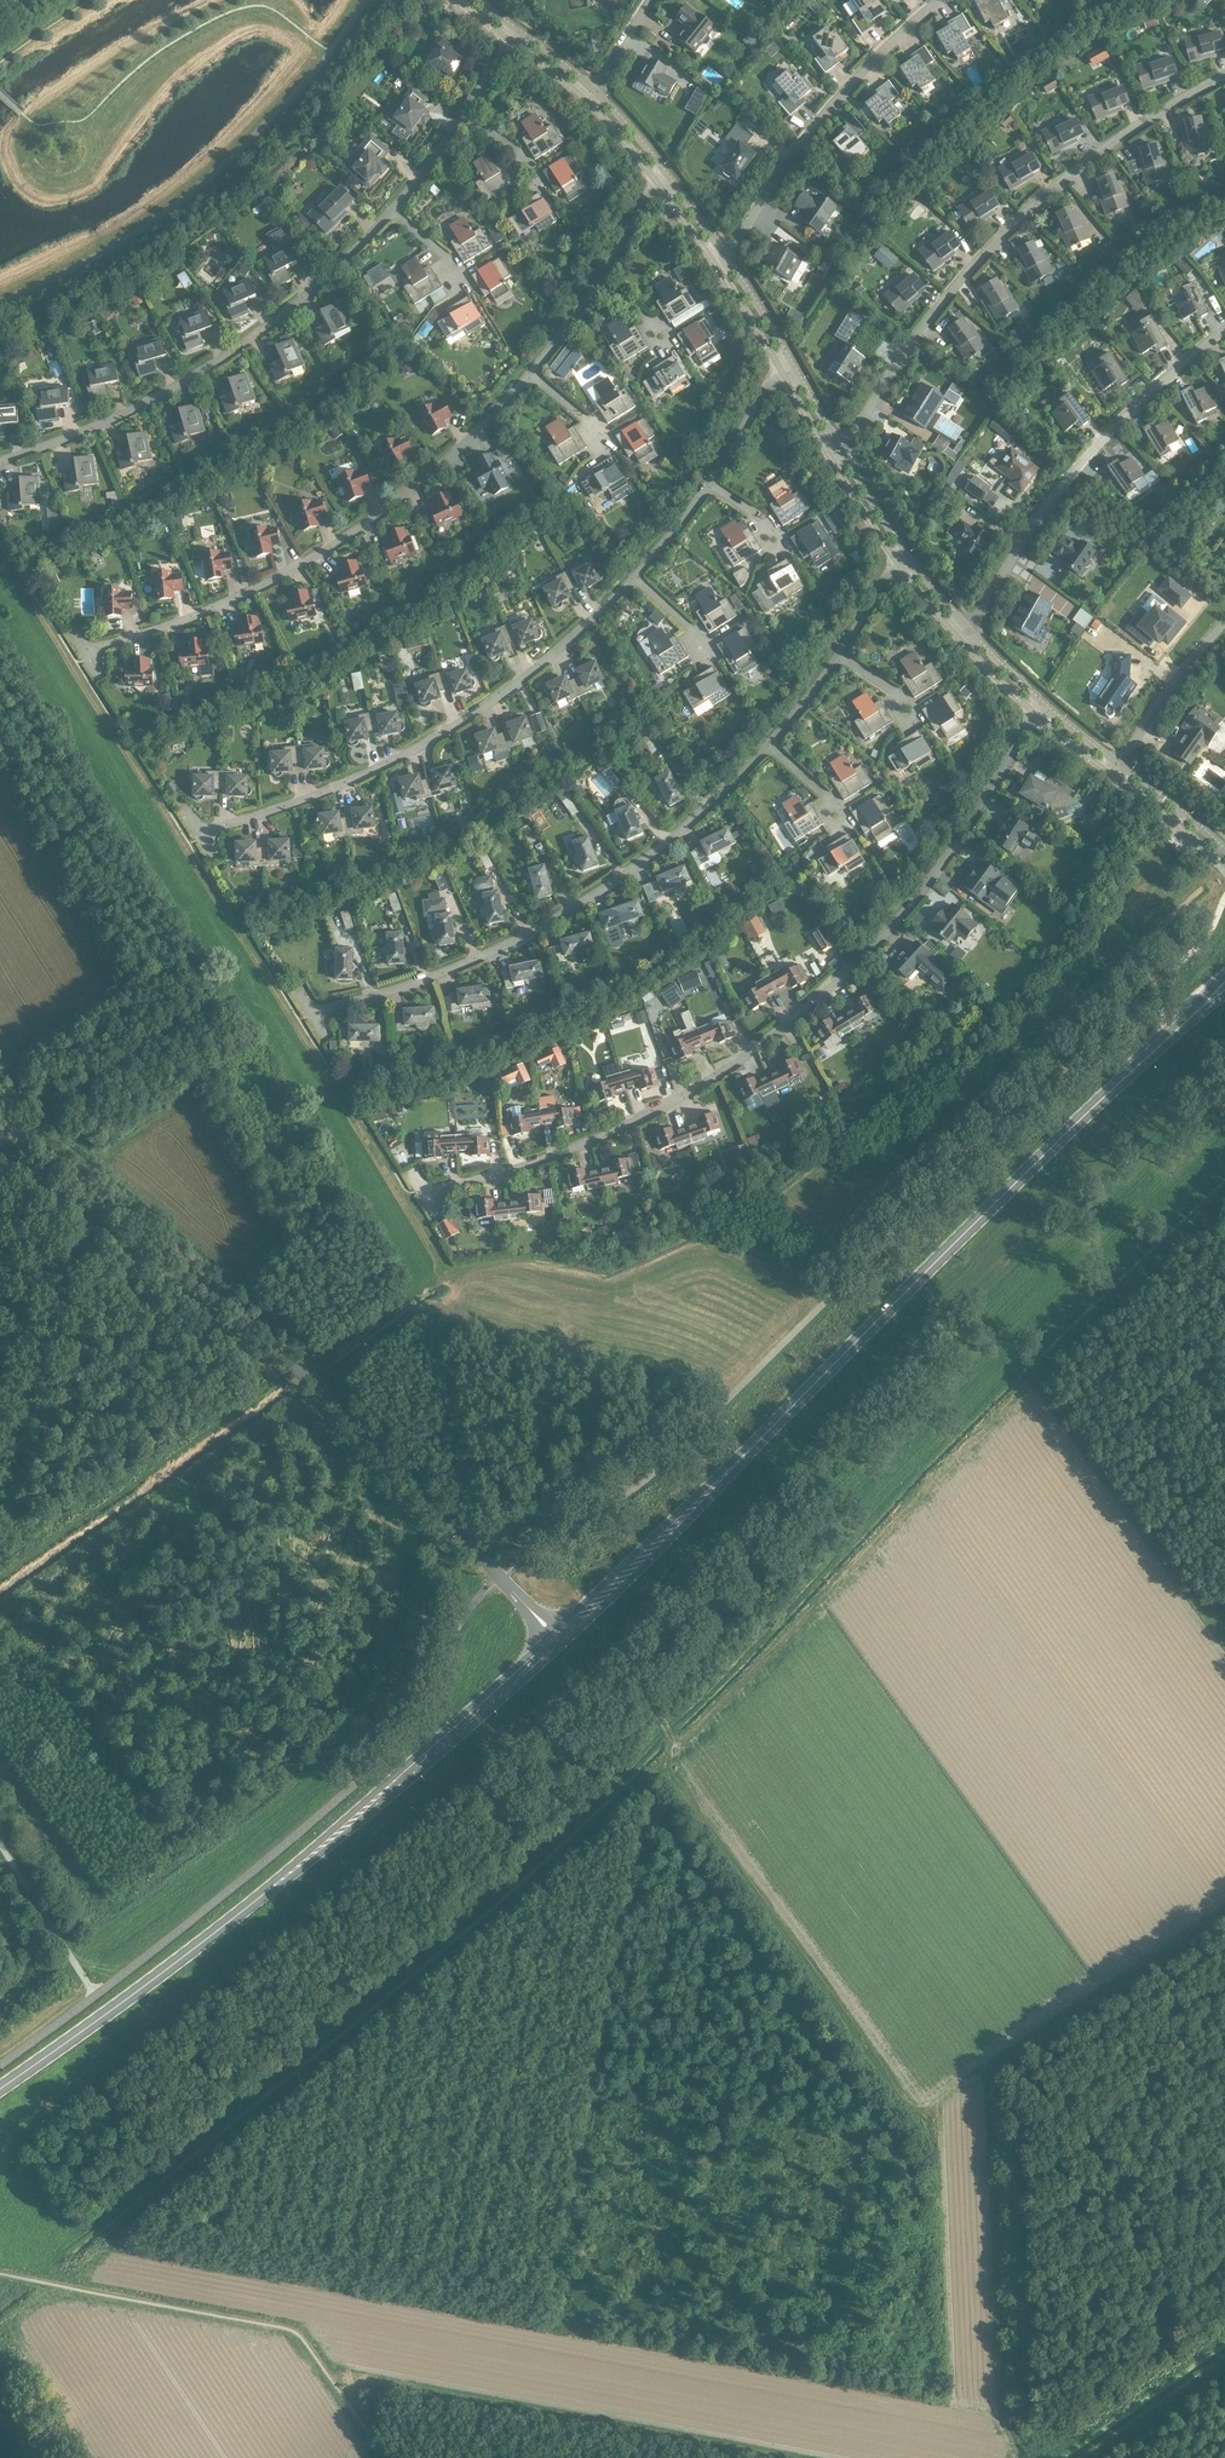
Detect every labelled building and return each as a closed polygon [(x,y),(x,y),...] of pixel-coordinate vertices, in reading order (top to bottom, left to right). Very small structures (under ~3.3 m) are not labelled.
[(887,13),(878,0),(852,0),(861,15),(852,21),(862,36),(863,35),(862,35),(877,25),(874,21),(887,13)] [(1000,5),(1010,0),(983,0),(975,4),(985,24),(991,21),(995,30),(996,30),(995,27),(1008,21),(1000,5)] [(814,1),(808,7),(817,15),(822,9),(814,1)] [(708,37),(707,36),(714,27),(698,15),(687,6),(677,18),(688,27),(679,39),(695,52),(702,43),(703,44),(705,45),(707,45),(709,43),(710,41),(710,39),(708,37)] [(962,35),(971,29),(963,14),(962,14),(962,15),(947,24),(950,28),(937,35),(948,55),(953,52),(958,61),(959,60),(957,58),(971,50),(962,35)] [(1159,20),(1146,25),(1147,30),(1161,26),(1159,20)] [(836,59),(849,50),(835,32),(830,35),(824,27),(824,28),(825,30),(813,39),(824,53),(815,60),(825,74),(826,74),(826,73),(839,63),(836,59)] [(1205,33),(1188,38),(1190,47),(1187,48),(1188,51),(1186,52),(1187,54),(1188,54),(1191,63),(1212,57),(1211,54),(1224,50),(1220,33),(1206,37),(1205,33)] [(430,63),(445,72),(444,75),(454,82),(460,72),(457,70),(462,61),(452,55),(457,46),(441,36),(431,54),(434,55),(430,63)] [(748,37),(745,41),(750,45),(748,47),(753,51),(758,45),(748,37)] [(597,40),(585,42),(588,55),(599,53),(597,40)] [(935,82),(925,67),(934,61),(925,46),(924,47),(910,57),(913,61),(900,69),(912,88),(917,85),(923,93),(924,93),(922,90),(935,82)] [(1105,47),(1088,57),(1094,68),(1111,59),(1105,47)] [(638,80),(655,90),(655,89),(668,96),(676,82),(663,75),(667,69),(650,59),(638,80)] [(1157,60),(1140,65),(1142,74),(1139,75),(1140,78),(1139,79),(1140,82),(1141,81),(1144,90),(1164,83),(1163,80),(1177,75),(1172,59),(1158,63),(1157,60)] [(800,101),(812,91),(797,73),(792,77),(786,70),(785,70),(787,73),(775,82),(787,96),(778,103),(790,117),(791,116),(790,116),(803,104),(800,101)] [(1053,79),(1041,85),(1046,94),(1058,87),(1053,79)] [(901,116),(890,102),(899,95),(889,81),(888,81),(888,82),(875,92),(878,96),(865,105),(879,123),(884,120),(890,128),(890,127),(889,125),(901,116)] [(1049,99),(1060,92),(1058,88),(1046,95),(1049,99)] [(1108,90),(1091,96),(1095,105),(1091,106),(1093,110),(1092,110),(1093,113),(1094,112),(1097,121),(1117,112),(1116,109),(1129,104),(1123,88),(1109,93),(1108,90)] [(395,121),(402,126),(399,129),(411,138),(422,123),(423,124),(426,120),(425,119),(427,115),(420,110),(426,101),(411,91),(397,111),(400,113),(395,121)] [(966,91),(959,97),(964,103),(972,97),(966,91)] [(690,102),(686,110),(696,116),(700,108),(690,102)] [(448,131),(449,111),(435,111),(434,130),(448,131)] [(522,139),(527,147),(528,146),(536,159),(535,159),(535,160),(564,142),(553,125),(545,130),(544,127),(543,125),(542,125),(536,115),(522,124),(529,135),(522,139)] [(1009,117),(1000,125),(1005,130),(1014,123),(1009,117)] [(869,152),(858,138),(866,131),(855,118),(854,118),(855,119),(842,130),(845,134),(833,143),(848,161),(852,157),(859,164),(858,162),(869,152)] [(1201,118),(1184,122),(1188,136),(1184,137),(1189,158),(1198,156),(1198,157),(1201,156),(1201,155),(1204,154),(1204,150),(1212,148),(1208,131),(1205,132),(1201,118)] [(1062,123),(1045,130),(1049,139),(1046,140),(1048,144),(1047,144),(1048,147),(1049,146),(1053,154),(1072,145),(1071,141),(1084,135),(1076,120),(1063,126),(1062,123)] [(694,137),(704,143),(712,129),(701,123),(694,137)] [(754,157),(753,154),(751,153),(752,153),(743,146),(752,134),(738,124),(726,139),(736,147),(721,167),(725,171),(724,173),(724,175),(729,178),(731,178),(732,176),(737,180),(752,159),(754,157)] [(574,131),(567,135),(573,142),(579,138),(574,131)] [(352,174),(370,189),(381,175),(382,176),(388,169),(387,168),(390,165),(380,157),(386,150),(371,137),(359,152),(363,155),(357,161),(360,164),(352,174)] [(914,142),(906,149),(913,157),(921,150),(914,142)] [(1156,145),(1140,150),(1144,164),(1140,165),(1147,185),(1155,183),(1156,184),(1159,183),(1158,182),(1162,181),(1161,177),(1169,174),(1164,157),(1160,158),(1156,145)] [(1017,158),(1002,167),(1006,175),(1003,177),(1005,180),(1004,181),(1005,183),(1006,183),(1011,191),(1030,180),(1028,177),(1040,170),(1032,154),(1019,162),(1017,158)] [(486,201),(515,184),(514,183),(513,184),(505,171),(506,170),(501,163),(495,167),(488,155),(474,164),(480,175),(481,177),(483,179),(476,184),(486,201)] [(550,168),(543,172),(544,173),(545,172),(553,185),(552,186),(556,193),(563,189),(570,201),(584,192),(578,181),(577,179),(576,179),(575,177),(582,172),(571,155),(564,159),(549,168),(550,168)] [(964,156),(959,161),(965,168),(971,162),(964,156)] [(1113,174),(1097,181),(1102,194),(1099,196),(1106,216),(1115,213),(1115,214),(1118,213),(1118,212),(1121,210),(1120,207),(1128,203),(1122,187),(1118,188),(1113,174)] [(1186,177),(1181,180),(1186,187),(1190,184),(1186,177)] [(820,180),(814,188),(825,194),(830,186),(820,180)] [(1206,182),(1198,187),(1204,197),(1213,192),(1206,182)] [(795,208),(797,205),(808,213),(803,221),(819,232),(825,223),(826,224),(831,216),(830,216),(836,207),(820,196),(816,201),(805,193),(808,188),(795,207),(795,208)] [(327,202),(324,200),(313,211),(318,215),(313,220),(327,234),(343,218),(340,215),(354,202),(341,189),(327,202)] [(976,197),(961,207),(966,214),(962,216),(964,220),(963,220),(965,223),(966,222),(971,230),(989,218),(987,215),(999,207),(990,192),(978,200),(976,197)] [(543,200),(539,193),(539,194),(539,195),(526,203),(526,202),(518,206),(522,213),(511,220),(520,234),(530,228),(532,227),(535,225),(539,232),(557,222),(552,214),(543,200)] [(495,204),(489,208),(493,214),(499,210),(495,204)] [(1079,244),(1082,242),(1090,239),(1082,219),(1078,220),(1072,207),(1057,214),(1062,227),(1059,229),(1068,249),(1076,245),(1077,246),(1079,245),(1079,244)] [(1153,213),(1144,218),(1154,234),(1163,229),(1153,213)] [(451,243),(455,250),(457,249),(465,262),(463,263),(464,264),(492,246),(481,229),(474,233),(472,231),(471,229),(464,218),(450,227),(457,239),(451,243)] [(491,228),(488,231),(495,243),(499,242),(503,239),(494,226),(491,228)] [(270,278),(275,288),(292,279),(285,267),(289,264),(290,266),(298,262),(291,249),(293,248),(294,248),(278,230),(272,233),(282,252),(278,254),(277,252),(264,259),(273,276),(270,278)] [(1131,230),(1119,239),(1127,249),(1138,240),(1131,230)] [(936,238),(922,249),(927,256),(924,259),(927,262),(926,262),(927,265),(928,264),(934,271),(951,258),(949,255),(961,246),(950,233),(939,241),(936,238)] [(1034,242),(1018,250),(1025,263),(1022,265),(1032,284),(1040,280),(1040,281),(1043,279),(1042,278),(1046,277),(1044,273),(1052,269),(1044,253),(1040,255),(1034,242)] [(803,261),(807,254),(791,243),(786,249),(774,243),(766,257),(780,265),(776,273),(790,281),(802,261),(803,261)] [(1118,258),(1112,243),(1097,250),(1106,268),(1118,258)] [(882,245),(873,256),(880,262),(885,257),(893,263),(897,257),(882,245)] [(565,251),(565,254),(568,260),(577,255),(572,247),(565,251)] [(478,272),(472,276),(472,277),(473,276),(481,289),(480,289),(485,297),(491,293),(498,304),(513,295),(506,285),(505,283),(503,280),(511,276),(500,258),(492,263),(478,272)] [(415,305),(443,287),(441,287),(433,274),(435,274),(430,266),(424,270),(416,259),(402,268),(409,278),(408,278),(410,280),(411,283),(404,287),(415,305)] [(1180,259),(1174,265),(1187,277),(1193,271),(1180,259)] [(381,263),(367,272),(375,284),(389,276),(381,263)] [(250,269),(246,266),(242,270),(247,274),(250,269)] [(682,266),(675,270),(681,281),(688,276),(682,266)] [(185,271),(177,275),(180,280),(188,276),(185,271)] [(900,282),(886,293),(892,300),(889,303),(892,305),(891,306),(893,308),(894,308),(900,315),(916,300),(914,298),(925,288),(913,275),(902,285),(900,282)] [(656,303),(661,310),(669,323),(698,306),(687,288),(680,292),(671,277),(656,287),(663,298),(656,303)] [(1078,278),(1072,283),(1079,290),(1085,285),(1078,278)] [(237,285),(224,291),(232,308),(228,310),(232,320),(250,313),(244,300),(248,298),(249,300),(257,296),(250,279),(242,283),(242,285),(238,287),(237,285)] [(997,279),(982,289),(990,301),(987,303),(998,321),(1006,317),(1006,318),(1009,316),(1008,315),(1011,313),(1009,310),(1017,305),(1008,290),(1005,292),(997,279)] [(858,282),(852,286),(857,294),(864,290),(858,282)] [(1194,283),(1183,288),(1185,294),(1173,299),(1183,320),(1199,313),(1201,318),(1209,314),(1194,283)] [(1145,305),(1135,292),(1125,300),(1130,305),(1134,302),(1140,310),(1145,305)] [(444,293),(430,299),(435,311),(449,304),(444,293)] [(472,303),(468,297),(467,297),(468,298),(455,307),(454,305),(447,310),(451,316),(439,324),(448,338),(459,331),(459,332),(461,330),(463,329),(468,336),(485,325),(481,318),(472,303)] [(132,302),(137,311),(144,307),(139,298),(132,302)] [(337,303),(321,312),(325,319),(327,318),(329,323),(316,329),(325,346),(335,341),(333,337),(350,328),(343,315),(341,316),(339,312),(341,311),(337,303)] [(712,306),(705,310),(708,315),(715,311),(712,306)] [(194,315),(180,320),(187,339),(183,340),(187,350),(204,344),(200,330),(204,329),(205,331),(213,328),(207,311),(198,314),(199,316),(195,317),(194,315)] [(718,313),(712,317),(715,322),(721,318),(718,313)] [(832,362),(827,371),(836,377),(837,375),(850,384),(850,383),(865,359),(866,358),(854,351),(855,348),(850,345),(852,343),(853,343),(865,323),(849,313),(835,336),(846,343),(834,362),(833,362),(833,363),(832,362)] [(1151,317),(1140,323),(1143,328),(1131,334),(1142,354),(1157,346),(1160,351),(1168,347),(1151,317)] [(620,365),(648,347),(635,326),(629,330),(622,318),(607,328),(616,343),(609,347),(620,365)] [(705,318),(677,336),(690,357),(696,353),(704,364),(718,355),(709,340),(716,336),(705,318)] [(96,320),(88,324),(94,336),(103,332),(96,320)] [(963,320),(948,330),(957,341),(954,344),(966,361),(974,356),(975,357),(977,355),(976,354),(979,352),(977,349),(984,344),(974,329),(971,331),(963,320)] [(425,321),(417,333),(424,337),(426,337),(433,328),(432,325),(425,321)] [(288,335),(280,339),(282,344),(291,341),(288,335)] [(149,343),(135,347),(140,366),(136,367),(139,377),(157,372),(153,358),(158,357),(158,359),(167,357),(162,339),(153,342),(154,344),(150,345),(149,343)] [(282,344),(276,347),(280,355),(282,354),(284,359),(271,364),(278,381),(288,377),(287,373),(304,366),(298,352),(296,353),(295,349),(297,348),(293,340),(291,341),(282,344)] [(496,345),(497,348),(498,350),(500,352),(503,351),(505,349),(504,346),(503,344),(501,342),(498,343),(496,345)] [(569,346),(554,366),(560,370),(557,374),(565,380),(582,357),(575,352),(576,351),(569,346)] [(54,347),(47,349),(51,357),(57,354),(54,347)] [(1110,353),(1099,360),(1102,365),(1091,372),(1104,391),(1118,382),(1121,387),(1129,382),(1110,353)] [(668,389),(673,396),(690,385),(673,357),(652,370),(656,376),(645,383),(654,398),(668,389)] [(57,382),(65,378),(58,363),(50,367),(57,382)] [(102,367),(88,370),(92,389),(88,390),(90,401),(109,397),(106,383),(110,382),(110,384),(119,382),(115,364),(107,366),(107,369),(103,369),(102,367)] [(410,364),(402,368),(405,373),(413,369),(410,364)] [(627,372),(624,377),(630,381),(633,376),(627,372)] [(246,374),(229,380),(232,388),(234,388),(236,392),(222,397),(228,414),(239,411),(237,407),(256,400),(251,387),(249,387),(247,383),(249,382),(246,374)] [(992,375),(981,382),(986,389),(996,381),(992,375)] [(595,403),(599,411),(608,424),(636,407),(625,389),(618,394),(609,379),(594,388),(601,399),(595,403)] [(42,410),(38,411),(40,421),(58,419),(56,405),(61,404),(61,406),(70,405),(67,387),(58,388),(59,390),(54,391),(54,389),(53,389),(52,384),(39,386),(40,391),(39,391),(42,410)] [(922,384),(912,400),(910,399),(901,414),(905,417),(906,417),(925,429),(938,409),(939,410),(946,398),(942,395),(941,396),(922,384)] [(1217,407),(1206,387),(1191,395),(1189,389),(1181,394),(1197,424),(1208,418),(1205,413),(1217,407)] [(952,389),(947,400),(948,400),(941,417),(954,423),(966,394),(952,389)] [(1070,393),(1059,401),(1063,406),(1052,414),(1066,432),(1079,422),(1083,427),(1090,421),(1070,393)] [(377,398),(365,407),(368,411),(380,403),(377,398)] [(435,408),(433,405),(420,412),(433,436),(446,428),(442,421),(452,416),(444,403),(435,408)] [(209,404),(202,406),(204,413),(206,414),(212,412),(209,404)] [(197,405),(179,410),(182,418),(184,418),(185,422),(171,426),(177,444),(187,441),(186,437),(205,432),(201,418),(199,418),(197,414),(199,413),(197,405)] [(0,407),(0,438),(6,437),(5,423),(10,422),(10,425),(19,424),(17,406),(8,406),(9,409),(4,409),(4,407),(0,407)] [(771,427),(779,423),(772,411),(764,416),(771,427)] [(559,465),(587,448),(574,427),(568,431),(561,419),(546,428),(555,443),(548,448),(559,465)] [(644,419),(616,436),(629,457),(635,453),(642,465),(657,456),(648,441),(655,437),(644,419)] [(996,420),(991,427),(999,434),(1004,427),(996,420)] [(1180,441),(1168,421),(1153,430),(1150,425),(1143,429),(1161,459),(1172,452),(1169,447),(1180,441)] [(334,427),(330,430),(336,438),(340,435),(334,427)] [(146,432),(128,436),(130,445),(132,444),(133,449),(119,452),(123,470),(134,468),(133,464),(152,460),(149,445),(147,446),(146,441),(148,441),(146,432)] [(783,435),(777,439),(783,449),(789,445),(783,435)] [(913,464),(919,454),(908,448),(910,444),(893,435),(882,455),(899,464),(902,459),(913,464)] [(397,442),(395,439),(381,445),(392,470),(406,463),(403,456),(413,452),(406,438),(397,442)] [(962,439),(954,451),(960,455),(968,443),(962,439)] [(496,451),(499,457),(507,452),(504,447),(496,451)] [(955,462),(960,455),(954,451),(948,447),(943,453),(955,462)] [(1039,470),(1011,449),(996,468),(1007,476),(1007,477),(1012,482),(1010,484),(1022,493),(1039,470)] [(475,474),(482,488),(489,484),(495,495),(508,488),(503,477),(506,475),(499,462),(495,463),(490,454),(477,461),(482,471),(475,474)] [(93,456),(75,459),(76,468),(78,467),(79,472),(65,474),(68,493),(78,491),(78,487),(97,484),(95,470),(93,470),(92,465),(94,465),(93,456)] [(629,486),(612,458),(591,471),(595,477),(583,484),(592,499),(607,489),(612,497),(629,486)] [(1145,477),(1132,458),(1118,468),(1114,463),(1107,468),(1127,496),(1137,489),(1134,484),(1145,477)] [(175,469),(167,473),(171,480),(178,476),(175,469)] [(355,475),(354,471),(340,477),(349,502),(364,496),(361,489),(371,485),(365,471),(355,475)] [(270,472),(265,479),(272,483),(275,479),(273,478),(274,475),(270,472)] [(564,474),(559,480),(564,483),(568,477),(564,474)] [(975,476),(965,489),(981,503),(992,489),(975,476)] [(39,477),(20,478),(21,487),(23,487),(24,492),(9,493),(11,511),(22,511),(21,507),(41,505),(40,490),(37,491),(37,486),(39,486),(39,477)] [(538,481),(535,483),(534,488),(536,492),(542,488),(538,481)] [(770,505),(774,513),(783,526),(811,509),(800,491),(793,496),(784,481),(769,490),(776,501),(770,505)] [(817,489),(809,494),(816,505),(824,500),(817,489)] [(434,499),(439,509),(431,512),(438,526),(462,515),(456,501),(452,502),(448,493),(434,499)] [(229,496),(219,498),(222,510),(231,508),(229,496)] [(944,496),(941,501),(949,506),(952,501),(944,496)] [(995,514),(1001,503),(994,499),(988,510),(995,514)] [(312,504),(311,501),(296,505),(304,531),(319,526),(316,519),(327,516),(322,501),(312,504)] [(57,508),(48,508),(48,518),(58,518),(57,508)] [(913,512),(911,515),(918,519),(922,512),(918,510),(913,512)] [(834,514),(825,519),(831,529),(840,524),(834,514)] [(182,518),(174,520),(176,527),(183,526),(182,518)] [(744,521),(737,525),(735,521),(721,530),(730,546),(723,550),(734,567),(762,550),(744,521)] [(819,521),(791,538),(804,559),(810,555),(817,567),(839,553),(819,521)] [(956,535),(967,542),(962,549),(978,558),(991,537),(975,528),(975,529),(972,526),(971,527),(963,523),(956,535)] [(267,531),(266,528),(251,531),(257,557),(272,554),(270,546),(281,544),(277,529),(267,531)] [(389,534),(393,544),(385,546),(391,561),(416,552),(410,537),(407,538),(403,528),(389,534)] [(1054,551),(1065,559),(1064,560),(1067,563),(1065,565),(1079,574),(1084,567),(1086,568),(1088,567),(1089,566),(1091,565),(1091,563),(1091,561),(1090,559),(1095,552),(1081,543),(1078,546),(1064,537),(1054,551)] [(220,555),(219,551),(204,554),(208,580),(224,578),(222,570),(233,568),(230,553),(220,555)] [(97,554),(88,558),(91,564),(100,560),(97,554)] [(760,589),(752,593),(764,612),(804,587),(787,559),(766,573),(770,579),(758,586),(760,589)] [(342,565),(345,576),(337,578),(342,593),(367,585),(363,570),(359,571),(356,561),(342,565)] [(515,561),(505,565),(508,572),(518,569),(515,561)] [(578,566),(565,573),(574,589),(580,585),(583,591),(600,582),(601,581),(602,580),(602,579),(603,578),(603,577),(602,576),(602,574),(601,573),(600,573),(599,572),(598,572),(596,572),(595,573),(591,565),(581,570),(578,566)] [(749,572),(745,566),(732,574),(740,586),(744,584),(749,572)] [(54,571),(48,574),(53,585),(59,583),(54,571)] [(171,576),(171,572),(155,574),(158,600),(174,598),(173,591),(183,590),(182,575),(171,576)] [(1062,583),(1069,588),(1078,577),(1070,572),(1062,583)] [(574,589),(565,573),(553,580),(555,584),(545,590),(554,607),(555,608),(556,608),(557,609),(558,609),(559,609),(561,609),(562,608),(562,607),(563,606),(563,604),(563,603),(563,602),(571,597),(568,592),(574,589)] [(1189,597),(1169,580),(1160,590),(1181,607),(1189,597)] [(539,583),(532,587),(535,593),(542,589),(539,583)] [(485,588),(472,594),(476,604),(490,599),(485,588)] [(696,613),(701,620),(709,634),(737,616),(726,599),(719,603),(710,588),(695,597),(702,609),(696,613)] [(121,593),(121,589),(106,590),(107,617),(122,616),(122,608),(133,608),(132,593),(121,593)] [(319,589),(312,590),(314,599),(320,598),(319,589)] [(1033,593),(1028,590),(1018,606),(1020,607),(1009,625),(1029,637),(1034,640),(1042,626),(1041,625),(1052,605),(1032,593),(1033,593)] [(292,594),(295,604),(287,606),(291,621),(316,615),(313,600),(309,601),(307,591),(292,594)] [(1171,640),(1185,623),(1166,608),(1167,606),(1154,594),(1142,608),(1144,610),(1129,629),(1137,636),(1137,637),(1142,641),(1143,640),(1149,645),(1154,639),(1158,643),(1165,635),(1171,640)] [(736,595),(730,599),(738,613),(744,609),(736,595)] [(392,597),(385,601),(389,606),(395,602),(392,597)] [(820,608),(813,613),(819,623),(826,618),(820,608)] [(292,628),(320,621),(318,615),(291,622),(292,628)] [(241,619),(243,630),(235,631),(238,646),(264,642),(261,627),(258,627),(256,617),(241,619)] [(1096,620),(1091,627),(1096,631),(1101,624),(1096,620)] [(519,621),(505,626),(512,643),(519,640),(521,646),(539,638),(540,638),(541,637),(542,635),(542,634),(542,633),(542,632),(541,631),(540,630),(539,629),(538,629),(536,629),(535,629),(531,621),(521,625),(519,621)] [(1070,632),(1079,637),(1084,629),(1076,623),(1070,632)] [(761,625),(753,630),(760,641),(768,636),(761,625)] [(512,643),(505,626),(492,632),(494,637),(483,641),(490,659),(491,660),(492,661),(493,661),(494,662),(495,662),(497,661),(498,661),(499,660),(500,658),(500,657),(500,656),(500,655),(508,651),(506,646),(512,643)] [(745,628),(717,646),(734,674),(741,670),(744,674),(758,665),(749,650),(756,646),(745,628)] [(660,675),(688,657),(675,636),(669,640),(662,629),(647,638),(651,643),(642,649),(648,658),(649,657),(660,675)] [(188,641),(189,652),(181,653),(183,668),(209,666),(208,650),(204,650),(203,640),(188,641)] [(338,640),(321,648),(325,657),(342,648),(338,640)] [(408,644),(409,654),(423,651),(421,642),(408,644)] [(901,677),(906,685),(907,684),(915,697),(914,698),(943,681),(932,663),(924,668),(923,665),(922,663),(921,663),(915,653),(901,662),(908,673),(901,677)] [(475,655),(467,658),(470,668),(478,666),(475,655)] [(609,655),(601,659),(609,675),(617,671),(609,655)] [(1102,681),(1092,695),(1098,699),(1095,704),(1105,710),(1106,711),(1105,712),(1106,716),(1109,718),(1113,717),(1115,714),(1114,710),(1115,710),(1119,712),(1126,700),(1127,701),(1132,694),(1131,694),(1137,685),(1127,679),(1127,673),(1129,673),(1131,656),(1114,655),(1112,673),(1115,674),(1108,685),(1102,681)] [(134,660),(134,670),(127,671),(127,686),(154,685),(153,670),(150,670),(149,659),(134,660)] [(581,676),(574,680),(582,696),(595,690),(593,685),(604,680),(595,663),(595,662),(594,661),(592,660),(591,660),(590,660),(589,660),(588,661),(587,662),(586,663),(586,665),(586,666),(586,667),(578,671),(581,676)] [(730,695),(713,667),(692,680),(696,686),(685,693),(694,708),(698,705),(704,714),(714,707),(713,706),(730,695)] [(454,669),(440,673),(446,691),(452,688),(454,694),(472,689),(473,688),(474,687),(475,686),(476,685),(476,684),(476,682),(475,681),(474,680),(472,679),(471,679),(470,679),(469,679),(467,670),(456,674),(454,669)] [(239,671),(234,673),(240,687),(249,683),(246,676),(241,678),(239,671)] [(440,673),(415,681),(422,704),(422,705),(423,705),(423,706),(424,707),(426,707),(426,708),(427,707),(428,707),(430,707),(431,706),(431,705),(432,704),(432,703),(432,701),(440,698),(439,693),(446,691),(440,673)] [(621,674),(613,677),(616,684),(624,681),(621,674)] [(569,702),(582,696),(574,680),(568,683),(565,677),(548,685),(547,686),(546,687),(546,688),(545,688),(545,689),(545,691),(546,692),(546,693),(547,694),(548,694),(549,695),(550,695),(551,695),(552,694),(556,703),(567,698),(569,702)] [(403,683),(393,686),(395,695),(405,693),(403,683)] [(661,683),(655,687),(659,693),(665,690),(661,683)] [(967,686),(960,693),(967,700),(974,693),(967,686)] [(187,691),(177,694),(181,706),(190,703),(187,691)] [(875,733),(894,722),(893,721),(892,722),(884,709),(885,708),(880,701),(874,705),(867,693),(853,702),(859,713),(860,715),(862,717),(854,722),(865,739),(871,736),(873,739),(877,736),(875,733)] [(929,707),(922,711),(923,711),(924,711),(932,723),(931,724),(935,731),(942,728),(949,739),(963,730),(957,720),(957,719),(956,717),(955,718),(954,715),(961,710),(950,693),(943,698),(943,697),(928,706),(929,707)] [(172,694),(162,697),(167,712),(178,709),(172,694)] [(1195,709),(1191,709),(1186,717),(1187,720),(1185,723),(1185,722),(1181,728),(1188,733),(1173,753),(1190,765),(1205,744),(1208,746),(1217,733),(1214,731),(1222,720),(1211,712),(1209,714),(1198,706),(1195,709)] [(385,711),(371,713),(374,731),(381,730),(382,736),(401,732),(402,732),(403,731),(404,730),(405,729),(405,728),(405,727),(405,726),(405,725),(404,724),(403,724),(403,723),(402,723),(401,722),(400,722),(399,722),(397,713),(386,716),(385,711)] [(374,731),(371,713),(356,716),(357,721),(346,724),(350,742),(350,743),(350,744),(351,744),(351,745),(352,746),(353,746),(355,746),(356,746),(357,745),(358,744),(359,743),(359,742),(359,740),(368,739),(367,733),(374,731)] [(510,731),(503,733),(510,750),(523,745),(525,750),(536,746),(526,719),(525,718),(525,717),(524,716),(523,716),(522,716),(521,716),(519,716),(518,716),(517,717),(517,719),(516,720),(516,721),(517,722),(508,725),(510,731)] [(545,721),(535,725),(538,733),(548,729),(545,721)] [(644,725),(640,729),(645,734),(649,730),(644,725)] [(473,740),(473,742),(474,743),(474,744),(475,745),(476,746),(477,746),(478,746),(479,746),(480,746),(483,755),(494,751),(496,755),(494,756),(497,763),(512,757),(510,750),(503,733),(497,736),(495,730),(477,737),(476,737),(475,738),(474,738),(474,739),(473,740)] [(922,738),(918,732),(918,733),(905,741),(905,740),(897,745),(901,751),(890,758),(899,773),(909,766),(911,765),(914,763),(918,771),(936,760),(931,752),(922,738)] [(646,737),(641,742),(651,754),(657,748),(646,737)] [(312,745),(297,746),(299,764),(306,764),(307,770),(326,768),(327,768),(328,767),(329,766),(330,765),(330,764),(330,763),(330,761),(329,760),(328,759),(327,759),(326,758),(325,758),(324,749),(313,750),(312,745)] [(299,764),(297,746),(283,748),(283,753),(272,754),(273,773),(274,774),(274,775),(275,776),(276,777),(277,777),(278,777),(279,777),(280,777),(281,776),(282,775),(283,774),(283,773),(283,772),(293,771),(292,765),(299,764)] [(874,748),(871,755),(877,758),(880,751),(874,748)] [(478,754),(468,756),(472,772),(484,769),(482,762),(480,763),(478,754)] [(831,780),(836,787),(837,787),(845,799),(844,800),(844,801),(872,783),(861,766),(854,770),(853,768),(851,766),(845,755),(830,764),(838,776),(831,780)] [(597,766),(602,772),(608,767),(603,760),(597,766)] [(1204,775),(1213,780),(1209,789),(1221,795),(1224,787),(1224,772),(1205,762),(1202,767),(1207,769),(1204,775)] [(434,778),(427,780),(432,797),(446,794),(445,789),(456,786),(451,767),(451,766),(450,765),(449,764),(447,764),(446,764),(445,764),(444,765),(443,766),(442,767),(442,769),(442,770),(433,772),(434,778)] [(603,773),(613,785),(619,780),(609,768),(603,773)] [(677,786),(676,784),(670,771),(656,779),(661,790),(660,791),(659,792),(659,793),(659,794),(659,795),(659,797),(659,798),(660,799),(661,800),(662,801),(664,801),(665,801),(666,801),(667,801),(670,807),(684,799),(679,790),(678,791),(676,787),(677,786)] [(879,771),(873,775),(877,781),(883,777),(879,771)] [(214,790),(221,790),(221,772),(207,772),(206,777),(195,777),(195,796),(195,797),(195,798),(196,799),(197,800),(198,801),(200,801),(201,801),(202,800),(203,800),(204,799),(204,798),(205,796),(214,796),(214,790)] [(236,772),(221,772),(221,790),(228,790),(228,796),(247,796),(248,796),(249,796),(250,796),(251,795),(251,794),(252,793),(252,792),(252,790),(252,789),(251,788),(250,787),(249,787),(248,787),(247,786),(247,777),(236,777),(236,772)] [(418,801),(432,797),(427,780),(420,781),(419,776),(400,780),(400,781),(399,781),(398,782),(397,783),(397,784),(397,785),(397,786),(397,787),(398,788),(398,789),(399,789),(401,790),(402,790),(403,790),(405,799),(416,796),(418,801)] [(1032,778),(1022,794),(1034,801),(1032,806),(1033,806),(1034,806),(1035,806),(1036,806),(1037,807),(1038,807),(1039,807),(1041,807),(1042,807),(1043,806),(1047,809),(1049,806),(1051,805),(1055,821),(1056,821),(1057,820),(1058,820),(1059,820),(1060,819),(1061,819),(1062,819),(1063,818),(1064,818),(1065,818),(1066,817),(1067,817),(1064,809),(1065,808),(1066,808),(1067,807),(1068,807),(1069,806),(1070,806),(1071,805),(1072,805),(1072,804),(1073,804),(1074,803),(1075,802),(1076,802),(1076,801),(1077,801),(1068,796),(1071,791),(1048,778),(1044,786),(1032,778)] [(179,791),(173,782),(167,785),(173,795),(179,791)] [(581,797),(586,794),(580,786),(576,789),(581,797)] [(804,786),(799,789),(805,798),(810,795),(804,786)] [(399,793),(388,796),(393,814),(404,812),(399,793)] [(795,842),(823,824),(822,824),(814,812),(815,811),(810,803),(804,807),(797,796),(782,805),(789,815),(789,816),(790,818),(790,817),(792,820),(784,825),(795,842)] [(858,809),(852,813),(852,814),(854,813),(862,826),(860,827),(865,834),(871,830),(879,842),(893,833),(886,822),(887,822),(885,820),(884,818),(891,813),(880,796),(873,800),(858,809)] [(888,797),(883,800),(888,807),(893,804),(888,797)] [(579,811),(570,798),(563,803),(572,815),(579,811)] [(615,809),(616,811),(607,815),(611,824),(620,820),(621,823),(619,824),(618,825),(618,826),(617,827),(617,828),(617,829),(617,830),(618,830),(618,831),(619,832),(620,833),(621,834),(622,835),(624,835),(625,835),(626,834),(628,840),(643,834),(638,824),(637,825),(635,821),(637,821),(630,804),(629,803),(629,802),(628,801),(626,800),(625,799),(623,799),(622,799),(621,799),(619,799),(618,800),(617,801),(616,802),(615,803),(615,805),(615,806),(615,807),(615,808),(615,809)] [(354,817),(347,818),(350,836),(364,834),(364,829),(375,827),(372,808),(372,807),(371,806),(371,805),(370,805),(369,804),(368,804),(367,804),(365,805),(364,805),(363,806),(363,807),(362,808),(362,810),(353,811),(354,817)] [(387,807),(379,808),(381,819),(389,818),(387,807)] [(540,811),(532,816),(542,831),(550,826),(540,811)] [(335,838),(350,836),(347,818),(340,819),(339,813),(320,816),(319,816),(318,817),(317,817),(317,818),(316,820),(316,821),(316,823),(317,824),(318,824),(319,825),(320,826),(321,826),(322,826),(323,835),(335,833),(335,838)] [(1108,813),(1100,815),(1103,829),(1112,827),(1108,813)] [(994,843),(1012,854),(1019,842),(1034,851),(1040,841),(1026,832),(1028,827),(1010,815),(1000,832),(1001,832),(994,843)] [(526,818),(517,824),(521,829),(528,825),(530,824),(526,818)] [(390,820),(382,821),(384,837),(392,836),(390,820)] [(905,823),(892,830),(907,856),(920,849),(905,823)] [(522,830),(530,843),(537,839),(528,826),(522,830)] [(729,829),(721,833),(719,834),(720,835),(716,837),(716,836),(701,843),(702,846),(695,849),(702,863),(710,859),(708,857),(719,852),(720,853),(722,854),(723,854),(724,855),(725,854),(726,854),(728,854),(729,853),(729,852),(730,851),(730,850),(731,849),(731,848),(731,847),(730,846),(736,843),(729,829)] [(775,839),(785,854),(792,849),(782,834),(775,839)] [(852,840),(848,834),(847,835),(848,836),(835,844),(834,843),(827,847),(831,854),(820,861),(828,875),(839,869),(841,868),(841,867),(843,866),(848,873),(866,862),(861,855),(852,840)] [(271,848),(263,848),(264,866),(279,866),(279,861),(290,860),(289,841),(289,840),(289,839),(288,838),(287,837),(286,836),(285,836),(284,836),(283,837),(282,837),(281,838),(280,839),(280,840),(280,841),(270,842),(271,848)] [(599,866),(596,858),(595,856),(594,857),(592,853),(594,852),(588,837),(574,842),(578,853),(577,854),(576,855),(575,855),(574,857),(574,859),(574,860),(574,861),(574,862),(575,863),(576,864),(577,864),(578,865),(579,866),(581,866),(582,865),(584,871),(599,866)] [(233,846),(232,848),(232,849),(233,850),(233,851),(234,852),(235,853),(236,853),(237,853),(238,862),(238,868),(250,868),(250,867),(264,866),(263,848),(256,848),(256,842),(237,843),(236,843),(235,844),(234,844),(233,845),(233,846)] [(301,848),(292,849),(293,859),(301,858),(301,848)] [(486,851),(478,855),(486,868),(493,864),(486,851)] [(798,853),(791,857),(794,863),(801,859),(798,853)] [(358,856),(356,863),(362,865),(364,859),(358,856)] [(1021,889),(981,860),(962,886),(988,905),(989,904),(988,904),(989,903),(992,905),(993,902),(1005,911),(1021,889)] [(553,895),(551,887),(550,885),(548,886),(547,882),(549,881),(545,865),(529,869),(533,881),(531,882),(530,883),(529,884),(529,885),(528,886),(528,887),(528,888),(529,889),(529,890),(530,891),(530,892),(531,892),(532,893),(533,893),(535,894),(536,893),(538,899),(553,895)] [(658,881),(644,887),(650,902),(664,895),(663,893),(674,888),(674,889),(675,889),(675,890),(676,890),(676,891),(677,891),(678,891),(679,892),(680,892),(681,891),(682,891),(683,891),(683,890),(684,890),(684,889),(685,889),(685,888),(686,888),(686,887),(686,886),(686,885),(686,884),(686,883),(692,881),(686,866),(676,870),(676,872),(673,874),(672,872),(657,878),(658,881)] [(448,888),(441,873),(434,877),(440,891),(448,888)] [(483,891),(483,894),(486,906),(484,906),(484,907),(483,907),(483,908),(482,909),(482,910),(481,911),(481,912),(481,913),(482,914),(482,915),(483,916),(484,917),(485,917),(485,918),(487,918),(488,918),(490,925),(505,921),(503,911),(501,911),(500,907),(502,907),(499,891),(495,891),(492,876),(480,879),(479,879),(478,880),(477,881),(477,882),(476,883),(476,884),(476,885),(476,886),(476,887),(477,888),(477,889),(478,889),(478,890),(479,891),(481,891),(482,891),(483,891)] [(733,883),(718,891),(723,901),(739,894),(733,883)] [(256,887),(255,889),(255,895),(263,895),(263,886),(256,887)] [(396,894),(388,897),(394,911),(401,908),(396,894)] [(436,913),(436,915),(438,927),(436,928),(435,929),(434,930),(433,931),(433,932),(433,933),(433,934),(433,935),(433,936),(434,937),(434,938),(435,939),(436,939),(437,940),(438,940),(439,940),(440,946),(456,944),(454,934),(453,934),(452,930),(454,930),(452,913),(446,914),(446,911),(447,911),(446,899),(426,902),(428,914),(436,913)] [(600,917),(594,920),(599,929),(604,927),(609,944),(610,944),(611,945),(612,946),(613,947),(614,947),(615,948),(616,948),(617,948),(618,947),(619,947),(620,946),(621,946),(621,945),(622,944),(622,943),(623,943),(623,942),(623,941),(623,940),(623,939),(618,925),(626,922),(627,923),(627,924),(628,924),(628,925),(629,925),(630,925),(630,926),(631,926),(632,926),(633,926),(634,926),(635,926),(635,925),(636,925),(637,924),(637,923),(638,923),(638,922),(638,921),(639,921),(639,920),(639,919),(639,918),(645,916),(639,901),(629,905),(630,906),(626,908),(625,906),(599,915),(600,917)] [(946,910),(944,908),(942,910),(943,911),(933,923),(932,922),(931,924),(933,926),(931,929),(933,931),(934,930),(948,941),(947,942),(949,944),(957,935),(965,942),(967,939),(966,939),(976,927),(977,927),(978,925),(970,919),(971,918),(969,916),(968,917),(954,905),(952,903),(946,910)] [(341,914),(346,928),(354,926),(349,911),(341,914)] [(757,921),(742,930),(751,945),(766,936),(757,921)] [(823,929),(811,936),(821,953),(833,946),(823,929)] [(405,964),(404,955),(404,953),(402,953),(402,949),(404,949),(403,932),(387,933),(388,946),(387,946),(386,946),(385,947),(384,948),(383,949),(383,950),(383,951),(383,952),(383,953),(383,954),(383,955),(384,956),(385,957),(386,958),(388,958),(389,959),(389,965),(405,964)] [(591,933),(583,935),(581,936),(581,937),(577,938),(577,937),(561,941),(562,944),(554,946),(558,961),(566,959),(566,956),(577,953),(577,954),(578,955),(579,956),(580,956),(581,957),(582,957),(583,957),(585,957),(586,956),(587,956),(588,955),(588,954),(589,953),(589,952),(589,951),(589,950),(595,948),(591,933)] [(1011,941),(1007,947),(1011,950),(1014,950),(1017,945),(1011,941)] [(916,943),(908,951),(905,948),(900,953),(901,954),(892,964),(905,976),(905,977),(908,980),(917,970),(916,969),(917,968),(943,992),(954,980),(928,956),(929,954),(916,943)] [(353,980),(353,971),(353,969),(351,969),(351,965),(353,965),(353,948),(337,948),(337,961),(336,961),(335,961),(334,962),(333,963),(332,965),(332,966),(332,967),(332,968),(332,969),(332,970),(333,971),(334,972),(335,973),(336,973),(337,974),(337,980),(353,980)] [(723,954),(716,958),(720,965),(727,961),(723,954)] [(711,960),(705,963),(709,971),(715,967),(711,960)] [(541,961),(533,963),(530,963),(531,965),(527,966),(526,964),(510,968),(511,971),(503,972),(506,987),(514,986),(514,983),(525,981),(526,982),(526,983),(527,983),(528,984),(530,985),(532,985),(533,985),(534,984),(535,984),(536,983),(537,982),(537,981),(538,980),(538,979),(538,978),(544,977),(541,961)] [(782,968),(769,976),(777,992),(790,985),(792,988),(807,980),(800,965),(785,973),(782,968)] [(697,970),(678,978),(684,992),(699,985),(698,982),(701,981),(697,970)] [(777,992),(769,976),(755,984),(757,989),(743,997),(751,1011),(766,1002),(764,999),(777,992)] [(678,983),(661,995),(671,1010),(685,1000),(678,983)] [(489,986),(480,988),(478,988),(478,990),(474,990),(474,988),(458,991),(458,994),(450,995),(452,1010),(461,1009),(460,1006),(472,1005),(473,1007),(474,1008),(475,1008),(476,1009),(477,1009),(478,1009),(480,1009),(481,1009),(482,1008),(483,1007),(484,1006),(484,1005),(485,1004),(485,1003),(491,1002),(489,986)] [(803,990),(798,992),(801,998),(806,994),(803,990)] [(450,995),(444,996),(447,1011),(452,1010),(450,995)] [(857,1007),(844,1015),(854,1030),(867,1022),(864,1017),(878,1008),(870,995),(855,1004),(857,1007)] [(699,1006),(690,1010),(704,1045),(718,1039),(720,1043),(736,1036),(729,1021),(714,1028),(712,1022),(707,1025),(699,1006)] [(435,1008),(427,1009),(425,1009),(425,1010),(421,1011),(420,1009),(404,1010),(404,1013),(396,1014),(397,1029),(406,1029),(406,1026),(417,1025),(417,1026),(418,1027),(419,1028),(420,1029),(420,1030),(422,1030),(423,1030),(424,1030),(425,1030),(427,1030),(428,1029),(428,1028),(429,1027),(430,1026),(430,1025),(430,1024),(436,1024),(435,1008)] [(645,1010),(635,1013),(639,1025),(649,1022),(645,1010)] [(704,1045),(690,1010),(681,1014),(688,1032),(683,1035),(676,1038),(678,1043),(669,1046),(676,1061),(692,1055),(690,1051),(704,1045)] [(830,1020),(815,1029),(823,1043),(824,1042),(828,1049),(841,1040),(841,1039),(854,1030),(844,1015),(832,1023),(830,1020)] [(371,1047),(372,1046),(373,1045),(373,1044),(374,1043),(374,1042),(380,1042),(380,1026),(370,1026),(370,1028),(366,1028),(366,1026),(349,1026),(349,1029),(341,1029),(341,1045),(350,1045),(350,1042),(361,1042),(361,1043),(362,1044),(362,1045),(363,1045),(363,1046),(364,1047),(365,1047),(366,1047),(367,1048),(368,1048),(369,1047),(370,1047),(371,1047)] [(559,1047),(535,1058),(540,1068),(551,1063),(554,1070),(567,1064),(559,1047)] [(810,1053),(801,1058),(804,1062),(812,1058),(810,1053)] [(782,1069),(769,1076),(777,1092),(791,1085),(788,1080),(803,1073),(796,1058),(780,1066),(782,1069)] [(523,1063),(499,1074),(504,1084),(515,1079),(518,1086),(531,1081),(523,1063)] [(608,1083),(591,1087),(596,1103),(613,1098),(612,1094),(626,1090),(621,1073),(619,1064),(603,1068),(608,1083)] [(636,1068),(621,1073),(626,1090),(641,1086),(642,1090),(658,1085),(654,1069),(638,1074),(636,1068)] [(490,1075),(477,1079),(480,1088),(493,1084),(490,1075)] [(753,1079),(738,1086),(745,1101),(760,1094),(773,1122),(788,1115),(777,1092),(769,1076),(755,1082),(753,1079)] [(843,1083),(835,1089),(838,1095),(847,1089),(843,1083)] [(554,1095),(538,1098),(540,1109),(543,1126),(558,1124),(559,1127),(576,1124),(575,1117),(580,1116),(579,1108),(557,1111),(554,1095)] [(405,1104),(397,1106),(399,1114),(407,1112),(405,1104)] [(394,1105),(387,1106),(389,1116),(396,1114),(394,1105)] [(511,1110),(508,1111),(512,1136),(529,1133),(529,1129),(543,1126),(540,1109),(525,1111),(524,1108),(521,1109),(521,1106),(510,1108),(511,1110)] [(384,1109),(371,1111),(373,1121),(386,1118),(384,1109)] [(701,1123),(685,1128),(691,1145),(707,1139),(705,1134),(721,1128),(716,1113),(699,1119),(701,1123)] [(691,1145),(685,1128),(672,1132),(671,1129),(655,1135),(660,1150),(676,1144),(678,1150),(691,1145)] [(424,1133),(425,1143),(424,1143),(425,1159),(442,1158),(442,1154),(458,1153),(456,1135),(440,1136),(440,1132),(424,1133)] [(472,1134),(456,1135),(458,1153),(472,1152),(472,1156),(490,1155),(489,1139),(472,1140),(472,1134)] [(755,1136),(748,1140),(754,1152),(762,1148),(755,1136)] [(744,1146),(732,1150),(737,1163),(749,1159),(744,1146)] [(409,1161),(403,1152),(395,1157),(401,1167),(409,1161)] [(655,1156),(648,1158),(652,1169),(659,1166),(655,1156)] [(614,1167),(599,1170),(604,1187),(619,1184),(617,1178),(642,1173),(638,1157),(613,1163),(614,1167)] [(584,1170),(567,1173),(570,1189),(587,1186),(588,1191),(604,1187),(599,1170),(585,1173),(584,1170)] [(553,1190),(544,1191),(545,1199),(554,1198),(553,1190)] [(523,1201),(507,1203),(509,1221),(526,1219),(525,1213),(542,1211),(540,1195),(522,1197),(523,1201)] [(476,1204),(471,1205),(472,1218),(477,1217),(477,1218),(494,1217),(494,1222),(509,1221),(507,1203),(493,1204),(493,1200),(475,1202),(476,1204)] [(452,1219),(440,1226),(449,1239),(455,1235),(450,1228),(456,1225),(452,1219)] [(608,1224),(596,1227),(599,1239),(611,1236),(608,1224)]
